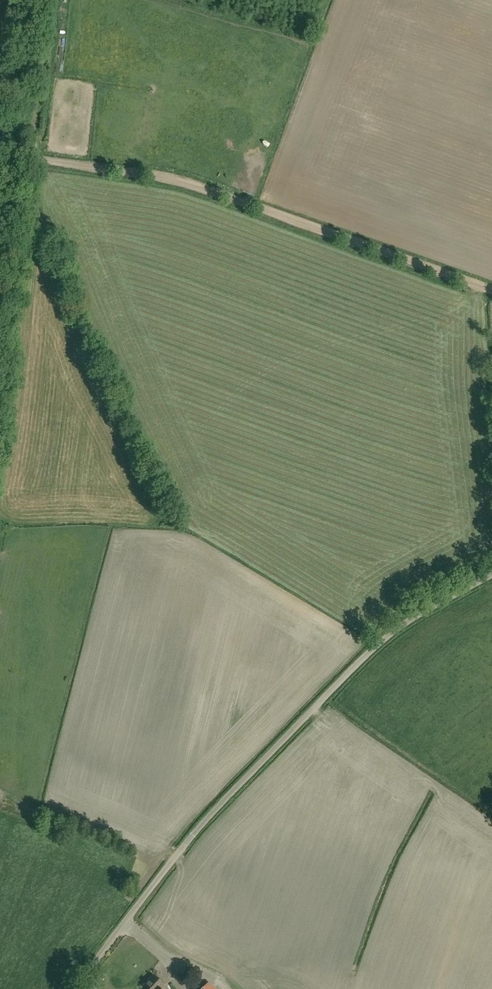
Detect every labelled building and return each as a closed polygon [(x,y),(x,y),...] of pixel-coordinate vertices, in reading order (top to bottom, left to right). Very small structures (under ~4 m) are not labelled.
[(147,988),(161,988),(163,986),(154,977),(144,987),(147,988)]
